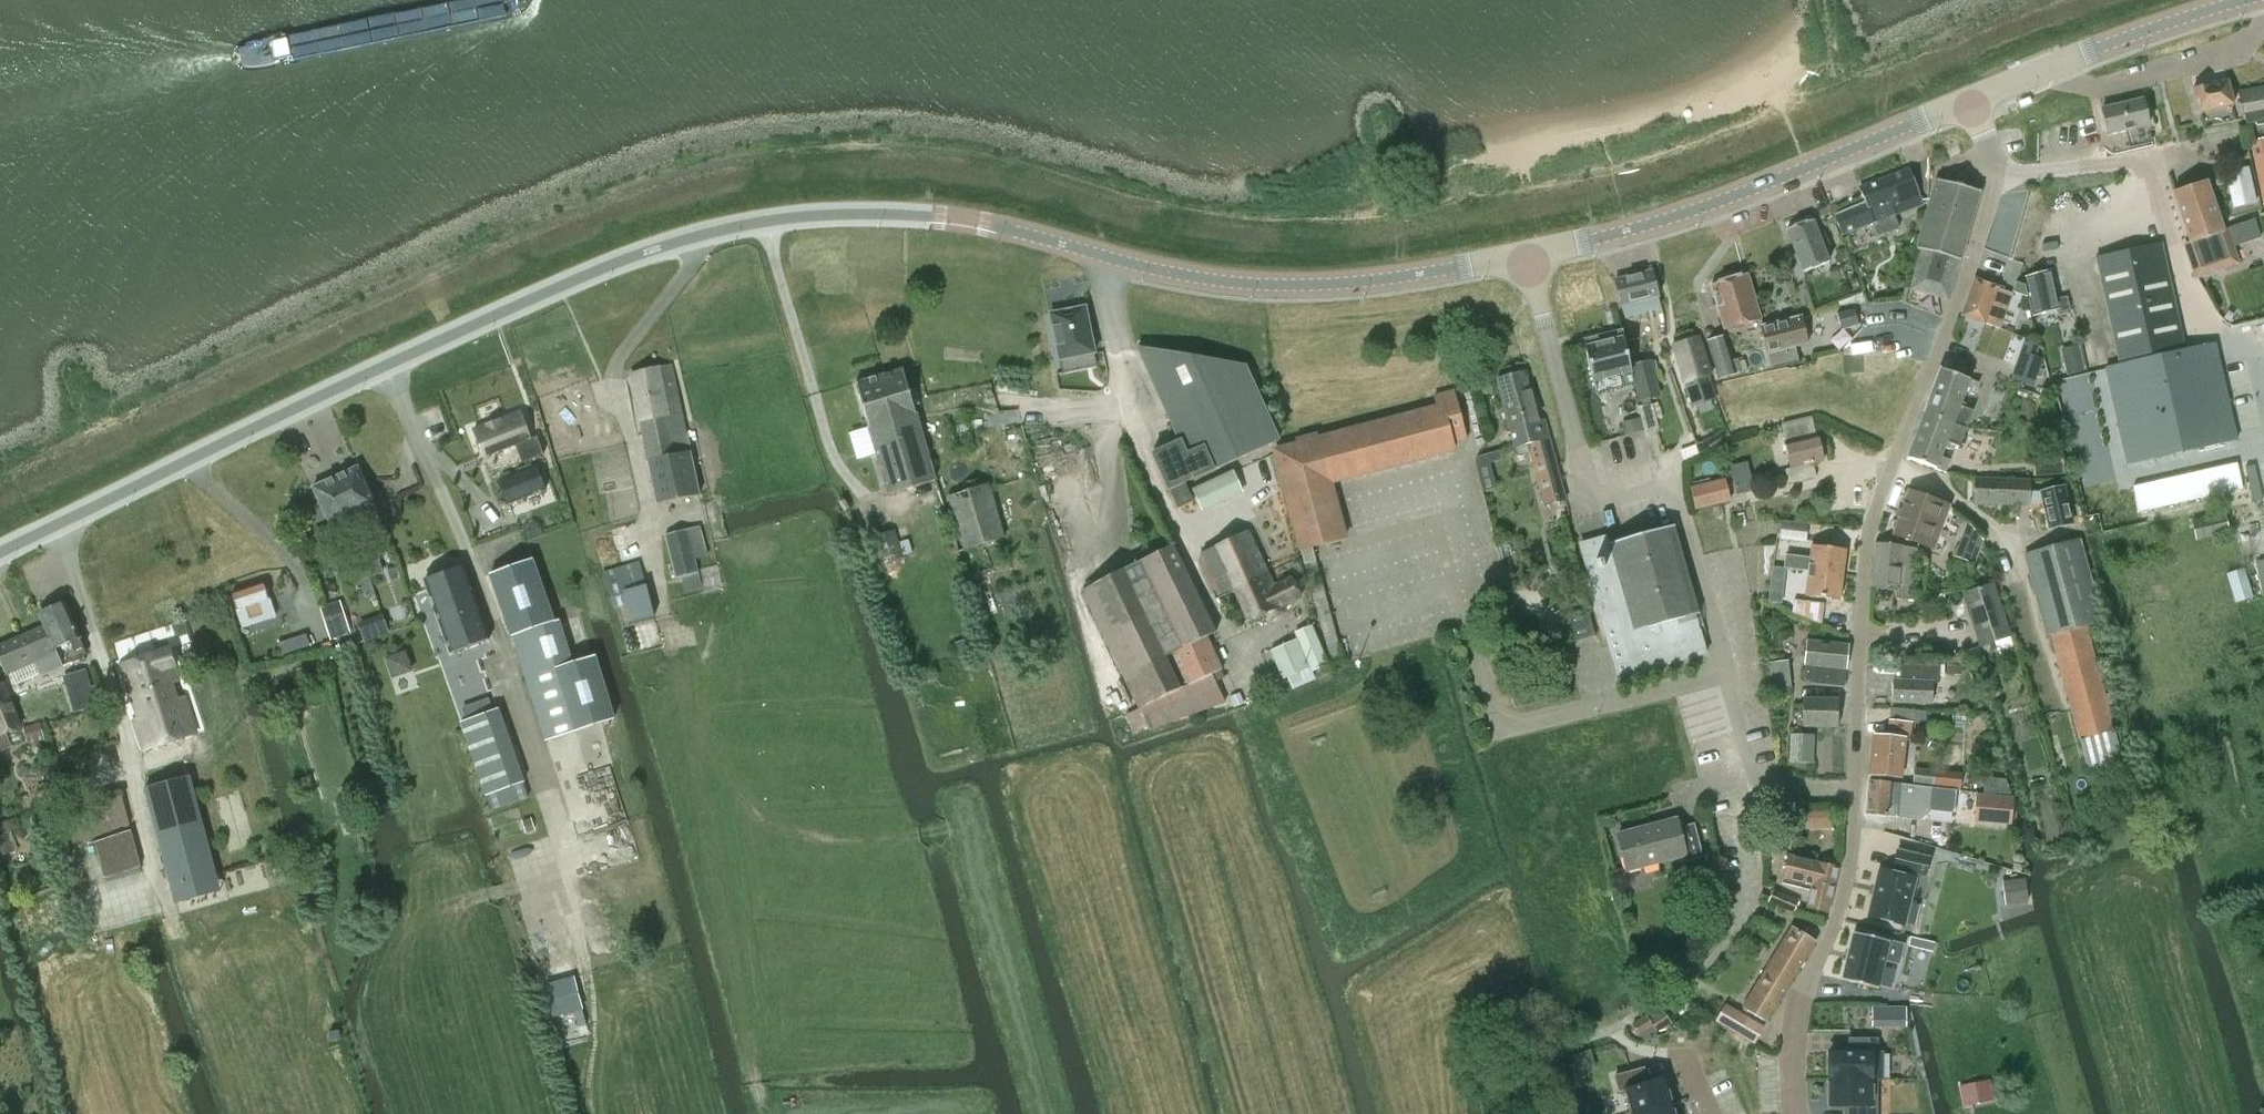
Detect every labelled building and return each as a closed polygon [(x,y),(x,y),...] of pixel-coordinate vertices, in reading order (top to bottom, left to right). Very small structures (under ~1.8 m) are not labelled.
[(2198,111),(2232,104),(2227,81),(2193,88),(2198,111)] [(2239,90),(2243,112),(2245,123),(2245,125),(2254,123),(2257,127),(2263,125),(2263,85),(2239,90)] [(2143,99),(2102,108),(2103,113),(2108,134),(2128,130),(2131,144),(2152,140),(2149,125),(2144,104),(2143,99)] [(2253,163),(2261,206),(2263,205),(2263,161),(2253,163)] [(2234,206),(2255,202),(2247,168),(2226,173),(2234,206)] [(1867,204),(1835,217),(1843,236),(1873,224),(1878,235),(1900,227),(1895,215),(1923,204),(1909,170),(1861,189),(1867,204)] [(1940,180),(1938,180),(1907,289),(1949,301),(1960,262),(1961,262),(1981,192),(1979,192),(1966,188),(1970,174),(1957,171),(1953,185),(1939,181),(1940,180)] [(2197,275),(2236,262),(2226,230),(2224,230),(2207,181),(2173,193),(2190,242),(2186,243),(2197,275)] [(1804,273),(1830,264),(1814,220),(1789,229),(1804,273)] [(2161,243),(2095,258),(2119,365),(2185,350),(2161,243)] [(2066,296),(2056,299),(2050,271),(2024,278),(2032,314),(2058,308),(2059,311),(2069,309),(2066,296)] [(1616,281),(1615,281),(1620,300),(1622,307),(1624,318),(1661,309),(1658,298),(1659,298),(1652,272),(1616,281)] [(1749,274),(1712,285),(1725,330),(1737,327),(1759,320),(1762,320),(1749,274)] [(2000,328),(2012,295),(1998,290),(1998,288),(1975,279),(1961,316),(1985,325),(1986,323),(2000,328)] [(1078,305),(1050,309),(1058,355),(1094,350),(1085,303),(1078,305)] [(1841,329),(1859,325),(1855,308),(1837,312),(1841,329)] [(1802,318),(1763,326),(1772,368),(1799,362),(1796,349),(1808,346),(1802,318)] [(1720,379),(1742,373),(1738,360),(1733,361),(1725,336),(1708,341),(1720,379)] [(1707,393),(1714,391),(1709,376),(1712,375),(1699,337),(1673,345),(1692,404),(1709,399),(1707,393)] [(1631,364),(1625,340),(1586,350),(1599,397),(1636,387),(1637,387),(1631,364)] [(2021,351),(2010,379),(2032,387),(2036,376),(2038,369),(2042,359),(2036,357),(2040,347),(2040,346),(2039,346),(2024,340),(2021,351)] [(2215,343),(2185,350),(2119,365),(2106,368),(2128,463),(2236,438),(2215,343)] [(2060,349),(2066,375),(2084,371),(2079,345),(2060,349)] [(1169,490),(1170,490),(1280,441),(1246,366),(1138,348),(1180,442),(1153,454),(1169,490)] [(1652,359),(1631,364),(1637,387),(1636,387),(1639,402),(1660,397),(1652,359)] [(657,501),(700,495),(672,365),(630,374),(657,501)] [(905,369),(885,374),(916,486),(936,480),(905,369)] [(1923,415),(1966,430),(1973,413),(1966,410),(1968,404),(1962,402),(1966,393),(1975,396),(1979,383),(1940,369),(1923,415)] [(1515,446),(1528,442),(1545,505),(1567,499),(1545,420),(1538,422),(1524,372),(1497,379),(1515,446)] [(885,374),(857,382),(889,493),(916,486),(885,374)] [(1453,442),(1467,438),(1454,391),(1434,396),(1438,407),(1319,438),(1318,434),(1296,439),(1297,444),(1273,450),(1299,551),(1301,550),(1305,564),(1316,561),(1312,548),(1345,539),(1331,482),(1455,450),(1453,442)] [(484,457),(531,439),(520,412),(473,430),(484,457)] [(1960,448),(1966,430),(1923,415),(1907,460),(1946,474),(1950,461),(1941,458),(1945,448),(1950,450),(1952,445),(1960,448)] [(1624,435),(1626,434),(1642,430),(1644,430),(1641,417),(1621,422),(1624,435)] [(1815,435),(1811,419),(1783,425),(1771,428),(1775,444),(1785,442),(1792,470),(1782,472),(1785,485),(1813,478),(1810,466),(1824,463),(1817,434),(1815,435)] [(510,506),(548,491),(537,464),(499,479),(510,506)] [(2237,465),(2209,470),(2214,495),(2242,488),(2237,465)] [(336,478),(353,515),(375,505),(358,468),(336,478)] [(1203,511),(1244,493),(1233,470),(1192,488),(1203,511)] [(2183,475),(2190,500),(2214,495),(2209,470),(2183,475)] [(2160,482),(2166,506),(2190,500),(2183,475),(2160,482)] [(331,525),(353,515),(336,478),(314,488),(331,525)] [(1725,478),(1690,487),(1696,510),(1731,501),(1725,478)] [(1975,479),(1974,505),(2019,506),(2019,509),(2047,510),(2051,527),(2073,522),(2063,479),(2042,483),(2043,491),(2030,490),(2030,482),(2020,482),(2020,481),(1975,479)] [(2137,488),(2143,512),(2166,506),(2160,482),(2137,488)] [(963,548),(1006,537),(989,483),(948,495),(963,548)] [(1170,490),(1179,509),(1194,502),(1186,483),(1170,490)] [(1895,523),(1893,529),(1895,533),(1894,536),(1932,549),(1947,505),(1909,492),(1899,522),(1895,523)] [(2195,541),(2230,532),(2224,513),(2191,521),(2195,541)] [(1806,543),(1808,526),(1782,523),(1780,540),(1806,543)] [(1614,566),(1588,573),(1615,666),(1618,678),(1706,654),(1703,641),(1696,616),(1700,615),(1681,547),(1675,526),(1608,545),(1614,566)] [(1962,546),(1956,562),(1971,567),(1976,569),(1985,545),(1969,527),(1962,546)] [(686,592),(703,587),(688,529),(665,534),(677,577),(683,576),(686,592)] [(880,559),(902,553),(896,531),(874,536),(880,559)] [(1235,589),(1268,573),(1249,531),(1217,546),(1217,547),(1199,552),(1211,578),(1228,574),(1235,589)] [(2029,552),(2081,739),(2114,730),(2085,625),(2103,621),(2080,538),(2029,552)] [(368,540),(358,543),(369,576),(371,581),(385,577),(384,572),(379,573),(372,553),(368,540)] [(1913,599),(1919,550),(1903,547),(1877,544),(1872,588),(1897,591),(1896,597),(1913,599)] [(1082,589),(1087,601),(1149,728),(1225,702),(1211,674),(1222,669),(1206,637),(1216,632),(1174,545),(1082,589)] [(1785,556),(1783,568),(1792,569),(1809,572),(1843,575),(1846,551),(1812,546),(1811,560),(1793,557),(1785,556)] [(490,574),(500,601),(513,637),(514,637),(547,740),(572,732),(572,733),(614,720),(594,657),(572,664),(558,621),(554,622),(532,559),(490,574)] [(625,591),(646,586),(640,562),(604,573),(608,588),(622,585),(625,591)] [(424,580),(451,653),(490,639),(463,566),(424,580)] [(1840,601),(1843,575),(1809,572),(1806,597),(1840,601)] [(1273,585),(1268,573),(1235,589),(1249,621),(1301,597),(1292,576),(1273,585)] [(232,593),(237,610),(236,610),(242,628),(275,617),(263,583),(232,593)] [(1963,593),(1966,601),(1981,645),(2010,635),(1993,583),(1963,593)] [(1782,586),(1770,586),(1770,603),(1782,603),(1782,586)] [(624,593),(631,624),(654,619),(647,587),(624,593)] [(1792,599),(1791,609),(1820,620),(1822,603),(1792,599)] [(340,600),(319,607),(331,641),(351,634),(340,600)] [(42,614),(40,615),(43,623),(45,627),(52,642),(57,640),(59,644),(72,638),(75,643),(82,640),(65,603),(42,614)] [(1294,633),(1296,639),(1269,650),(1282,680),(1308,669),(1309,673),(1329,665),(1312,625),(1294,633)] [(8,674),(35,662),(37,666),(42,677),(64,668),(59,656),(56,650),(52,642),(45,627),(0,647),(0,656),(8,674)] [(310,646),(305,634),(283,644),(288,656),(310,646)] [(975,638),(953,645),(958,660),(980,653),(975,638)] [(1844,687),(1848,646),(1807,642),(1803,679),(1809,684),(1844,687)] [(121,666),(131,695),(165,684),(160,670),(176,665),(170,648),(121,666)] [(404,653),(387,659),(395,680),(412,674),(404,653)] [(1771,690),(1790,687),(1785,660),(1767,664),(1771,690)] [(1901,663),(1900,681),(1893,681),(1892,703),(1932,705),(1933,683),(1939,683),(1940,665),(1901,663)] [(165,684),(131,695),(138,717),(133,720),(143,750),(196,733),(185,696),(176,699),(171,682),(179,679),(175,667),(176,665),(160,670),(165,684)] [(96,706),(86,669),(64,677),(74,712),(96,706)] [(22,703),(40,695),(35,682),(17,689),(22,703)] [(19,728),(4,684),(0,686),(0,735),(19,728)] [(1240,694),(1230,698),(1234,708),(1244,704),(1240,694)] [(1839,727),(1839,700),(1803,699),(1803,726),(1839,727)] [(498,709),(462,722),(462,723),(487,795),(524,781),(498,709)] [(1889,720),(1887,737),(1874,736),(1870,776),(1901,779),(1905,740),(1910,741),(1912,722),(1889,720)] [(27,743),(44,739),(40,724),(24,728),(27,743)] [(1813,763),(1815,734),(1790,733),(1789,761),(1813,763)] [(1913,783),(1932,785),(1934,772),(1914,770),(1913,783)] [(1932,785),(1932,786),(1959,789),(1961,775),(1960,775),(1934,772),(1932,785)] [(190,778),(146,790),(172,886),(216,874),(190,778)] [(1957,791),(1871,781),(1867,814),(1921,821),(1929,811),(1930,809),(1954,811),(1957,791)] [(60,787),(38,792),(44,817),(67,811),(60,787)] [(2012,823),(2013,795),(1977,793),(1974,820),(2012,823)] [(1805,812),(1806,830),(1831,829),(1831,811),(1805,812)] [(531,819),(523,822),(527,833),(534,830),(531,819)] [(1677,820),(1619,836),(1629,872),(1685,857),(1687,863),(1703,859),(1694,825),(1679,829),(1677,820)] [(7,821),(0,823),(0,857),(18,849),(11,832),(7,821)] [(106,878),(142,867),(131,830),(95,842),(106,878)] [(1767,847),(1766,854),(1767,854),(1775,856),(1778,844),(1768,842),(1767,847)] [(1869,917),(1905,926),(1917,878),(1913,877),(1914,873),(1927,876),(1931,859),(1898,851),(1894,868),(1897,869),(1896,873),(1881,869),(1869,917)] [(1821,861),(1820,864),(1789,857),(1782,885),(1811,892),(1807,909),(1828,914),(1839,869),(1836,868),(1837,865),(1836,862),(1833,860),(1826,859),(1823,859),(1821,861)] [(2004,905),(2007,904),(2027,902),(2028,902),(2025,878),(2002,881),(2004,905)] [(1773,889),(1768,903),(1794,914),(1800,901),(1773,889)] [(1767,1023),(1817,942),(1793,927),(1744,1009),(1767,1023)] [(1842,978),(1842,980),(1878,989),(1879,987),(1878,987),(1885,961),(1899,964),(1904,945),(1854,932),(1853,934),(1854,934),(1843,979),(1842,978)] [(1911,938),(1909,946),(1932,952),(1934,943),(1911,938)] [(575,980),(547,988),(555,1019),(584,1011),(575,980)] [(1718,1022),(1755,1045),(1764,1029),(1727,1006),(1718,1022)] [(1884,1006),(1872,1006),(1872,1025),(1884,1025),(1884,1006)] [(1664,1011),(1649,1020),(1654,1028),(1657,1033),(1658,1035),(1673,1026),(1664,1011)] [(1640,1037),(1654,1028),(1649,1020),(1647,1017),(1633,1025),(1640,1037)] [(1849,1052),(1830,1052),(1829,1078),(1877,1078),(1877,1080),(1882,1080),(1882,1078),(1882,1052),(1877,1052),(1877,1039),(1849,1039),(1849,1052)] [(1615,1076),(1619,1092),(1624,1090),(1631,1113),(1632,1113),(1672,1103),(1665,1078),(1648,1083),(1644,1068),(1615,1076)] [(1829,1078),(1829,1106),(1846,1106),(1846,1113),(1877,1113),(1877,1080),(1877,1078),(1829,1078)] [(1990,1080),(1959,1086),(1960,1087),(1963,1106),(1971,1104),(1994,1100),(1990,1080)] [(1672,1103),(1632,1113),(1675,1113),(1672,1103)]
